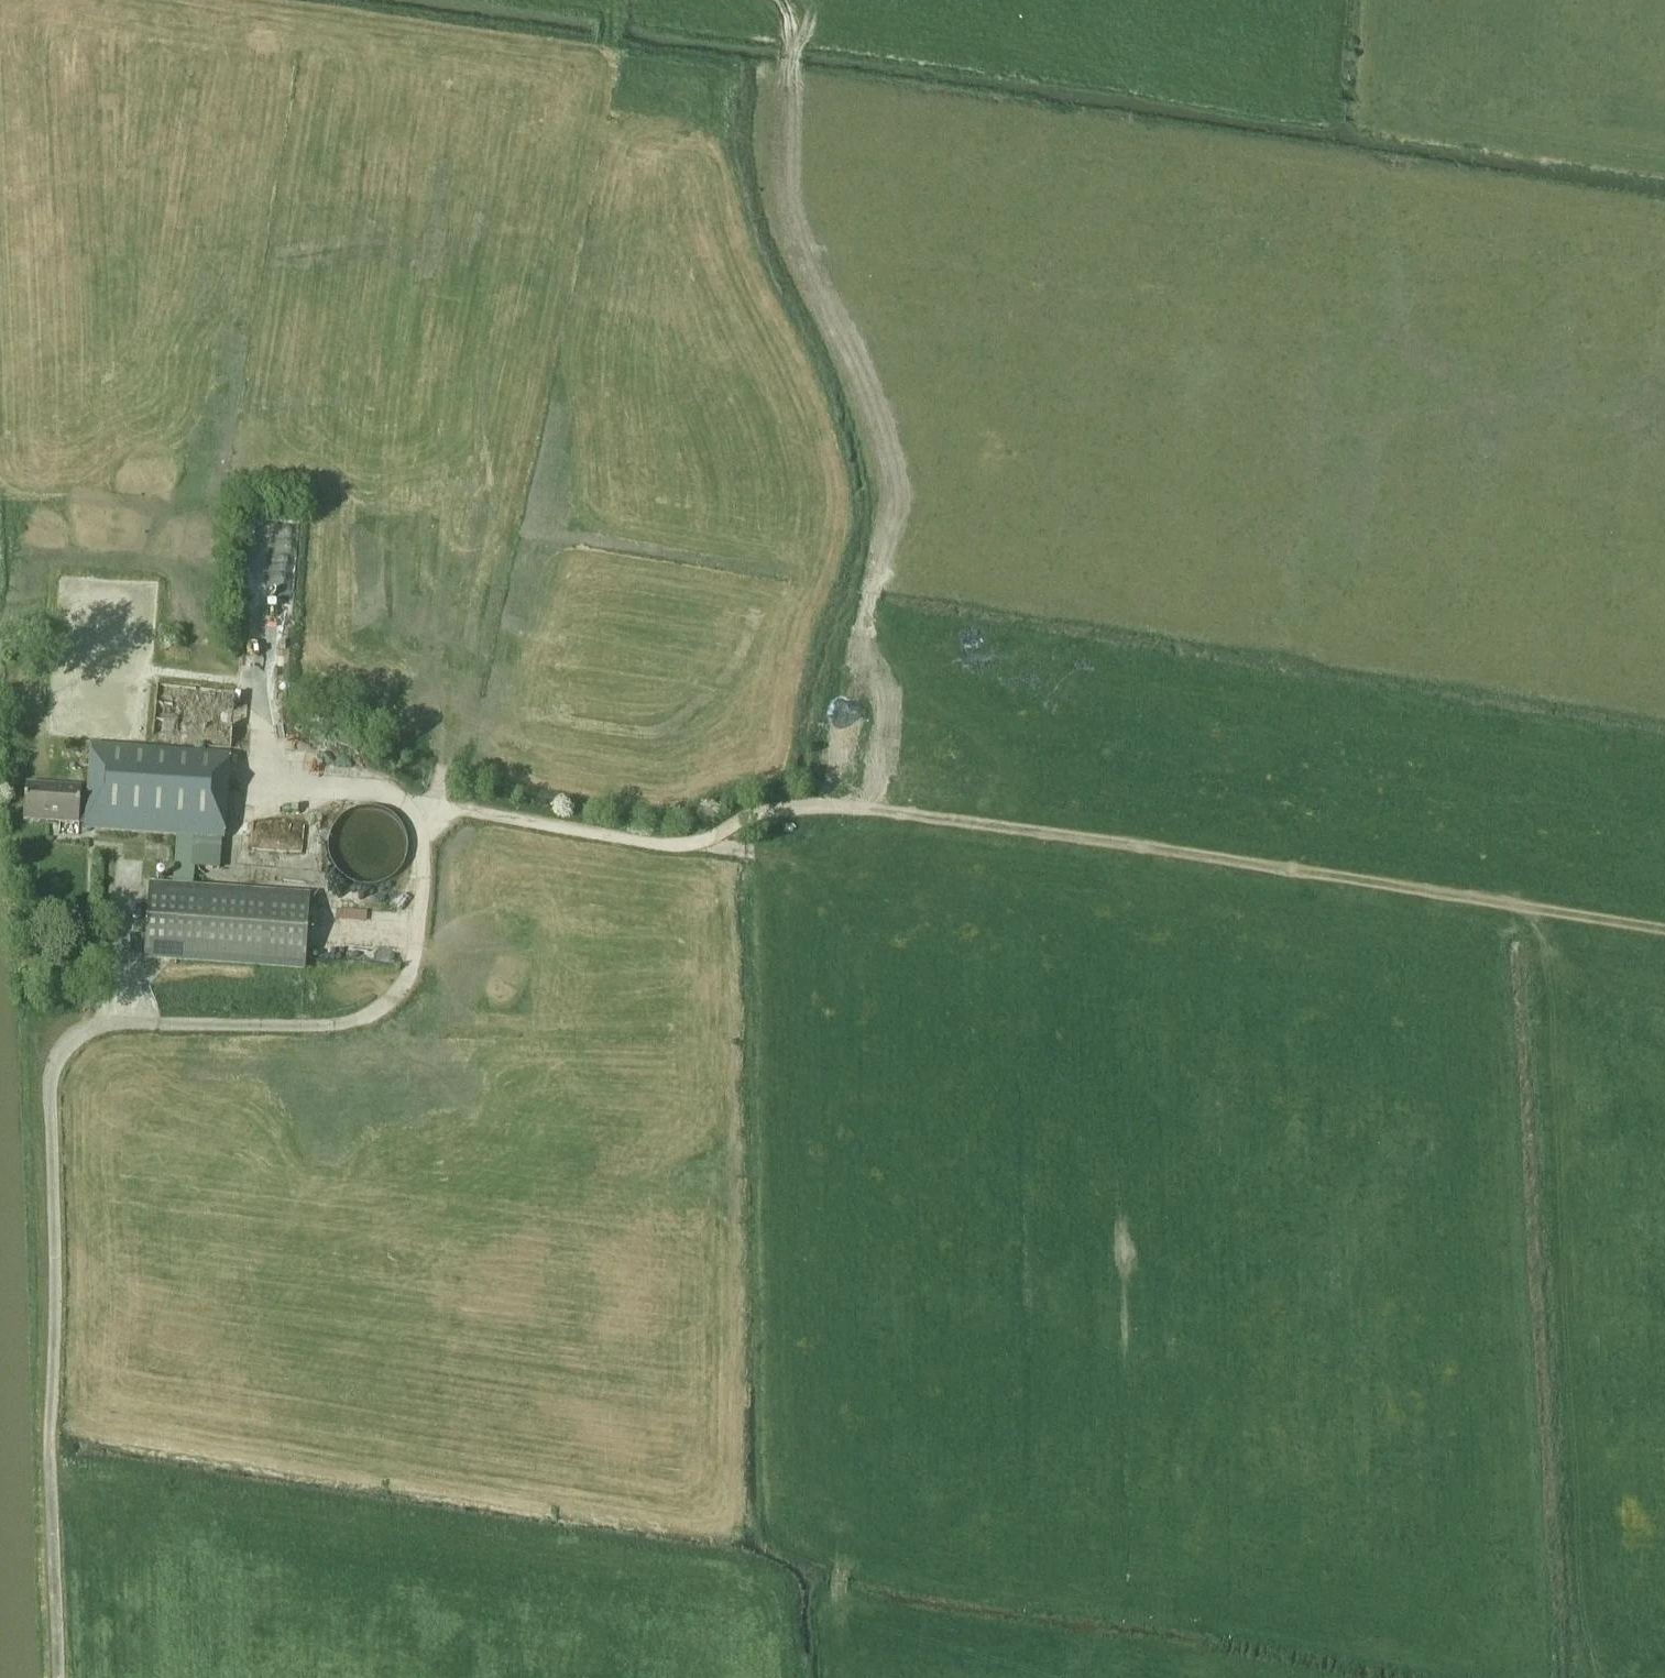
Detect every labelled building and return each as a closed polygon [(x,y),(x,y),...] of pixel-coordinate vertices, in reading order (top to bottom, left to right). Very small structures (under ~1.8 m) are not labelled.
[(273,525),(273,551),(282,551),(283,525),(273,525)] [(220,870),(222,839),(224,839),(234,690),(156,684),(154,706),(155,706),(152,742),(195,746),(195,753),(90,745),(87,789),(25,785),(23,821),(85,825),(84,830),(176,836),(173,885),(149,884),(144,960),(305,971),(310,894),(194,887),(195,868),(220,870)]
